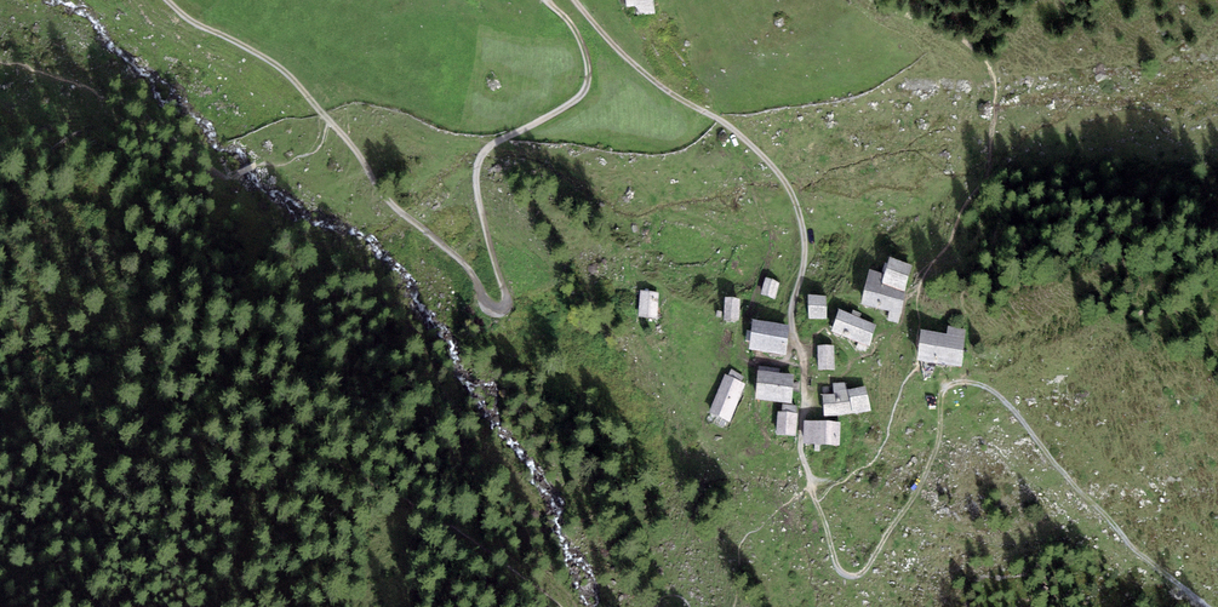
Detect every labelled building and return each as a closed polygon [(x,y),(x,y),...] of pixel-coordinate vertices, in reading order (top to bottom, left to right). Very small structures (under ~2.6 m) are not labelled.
[(628,8),(637,6),(638,16),(656,13),(655,0),(627,0),(628,8)] [(913,265),(890,257),(884,274),(869,269),(861,304),(890,310),(888,321),(899,323),(913,265)] [(780,283),(765,278),(760,294),(775,299),(780,283)] [(660,292),(641,290),(638,317),(658,319),(660,292)] [(827,319),(826,296),(808,295),(809,318),(827,319)] [(740,298),(725,297),(724,320),(739,321),(740,298)] [(877,324),(838,308),(830,330),(870,346),(877,324)] [(791,326),(754,319),(749,349),(786,355),(791,326)] [(947,334),(921,329),(916,360),(961,367),(967,329),(948,326),(947,334)] [(835,369),(834,344),(818,345),(819,370),(835,369)] [(728,376),(726,374),(708,412),(729,422),(747,384),(742,382),(744,376),(731,370),(728,376)] [(794,374),(759,371),(756,399),(791,403),(794,374)] [(846,382),(833,383),(834,393),(822,395),(825,417),(870,411),(867,387),(847,389),(846,382)] [(782,411),(778,411),(776,435),(796,436),(798,405),(783,404),(782,411)] [(840,422),(804,420),(803,443),(839,445),(840,422)]
